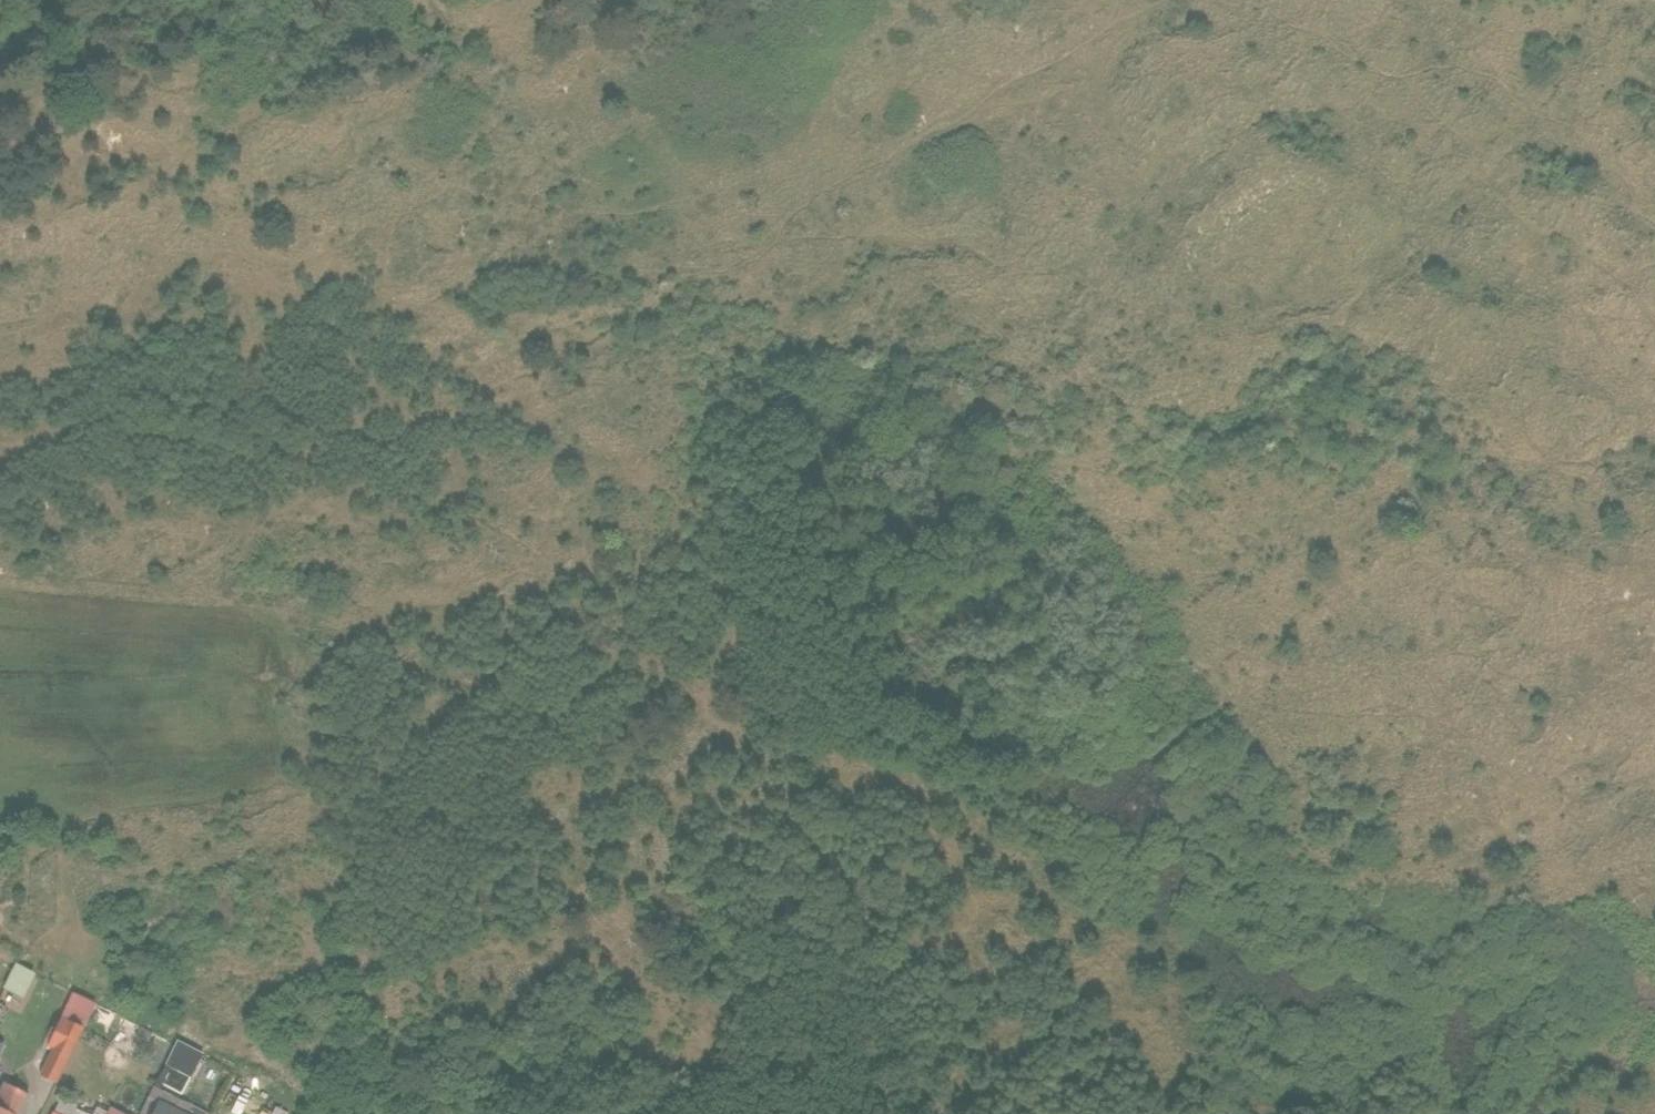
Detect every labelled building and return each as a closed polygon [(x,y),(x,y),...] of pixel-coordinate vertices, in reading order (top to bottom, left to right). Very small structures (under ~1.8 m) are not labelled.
[(35,1075),(60,1086),(96,1009),(71,998),(35,1075)] [(11,1046),(0,1041),(0,1068),(11,1046)] [(201,1102),(170,1087),(156,1113),(195,1113),(201,1102)] [(0,1104),(0,1113),(20,1113),(0,1104)] [(113,1113),(138,1113),(118,1104),(113,1113)]
